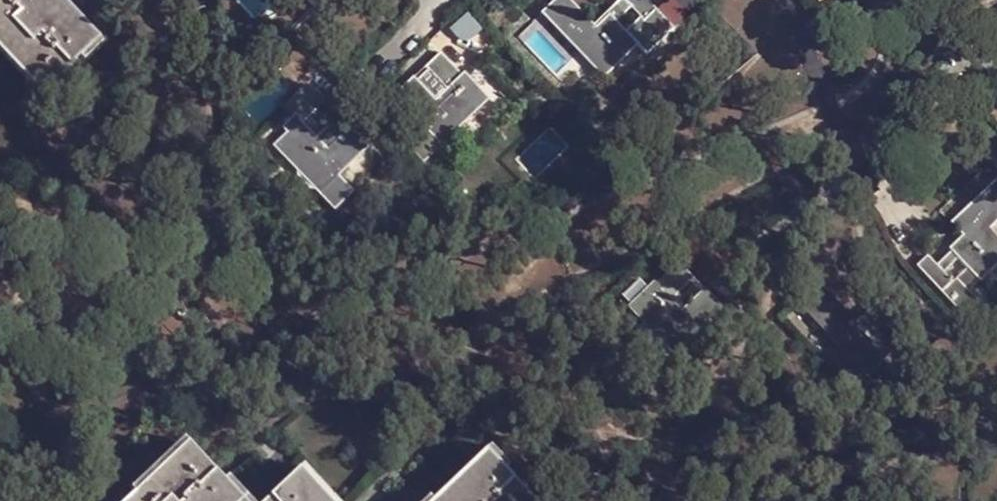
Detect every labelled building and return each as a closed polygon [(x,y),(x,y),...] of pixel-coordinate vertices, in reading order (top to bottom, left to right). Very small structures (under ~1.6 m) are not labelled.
[(42,92),(101,39),(65,0),(0,0),(0,47),(42,92)] [(354,13),(368,0),(342,0),(354,13)] [(542,10),(605,77),(640,44),(610,12),(596,24),(573,0),(552,0),(542,10)] [(644,23),(658,9),(649,0),(622,0),(644,23)] [(660,8),(678,26),(692,13),(679,0),(669,0),(660,8)] [(442,52),(400,92),(424,118),(402,139),(423,160),(485,98),(442,52)] [(326,100),(282,143),(324,186),(370,147),(351,128),(329,146),(318,132),(336,112),(326,100)] [(981,286),(996,270),(996,231),(994,228),(996,226),(996,188),(954,231),(960,238),(948,251),(981,286)] [(929,256),(918,269),(940,293),(951,280),(929,256)] [(678,260),(629,308),(677,354),(724,310),(705,288),(682,310),(671,298),(693,277),(678,260)] [(818,278),(795,299),(846,354),(853,349),(874,370),(901,345),(871,310),(859,319),(818,278)] [(189,445),(129,500),(244,500),(189,445)] [(488,454),(437,500),(530,500),(488,454)] [(302,469),(265,500),(331,500),(302,469)]
